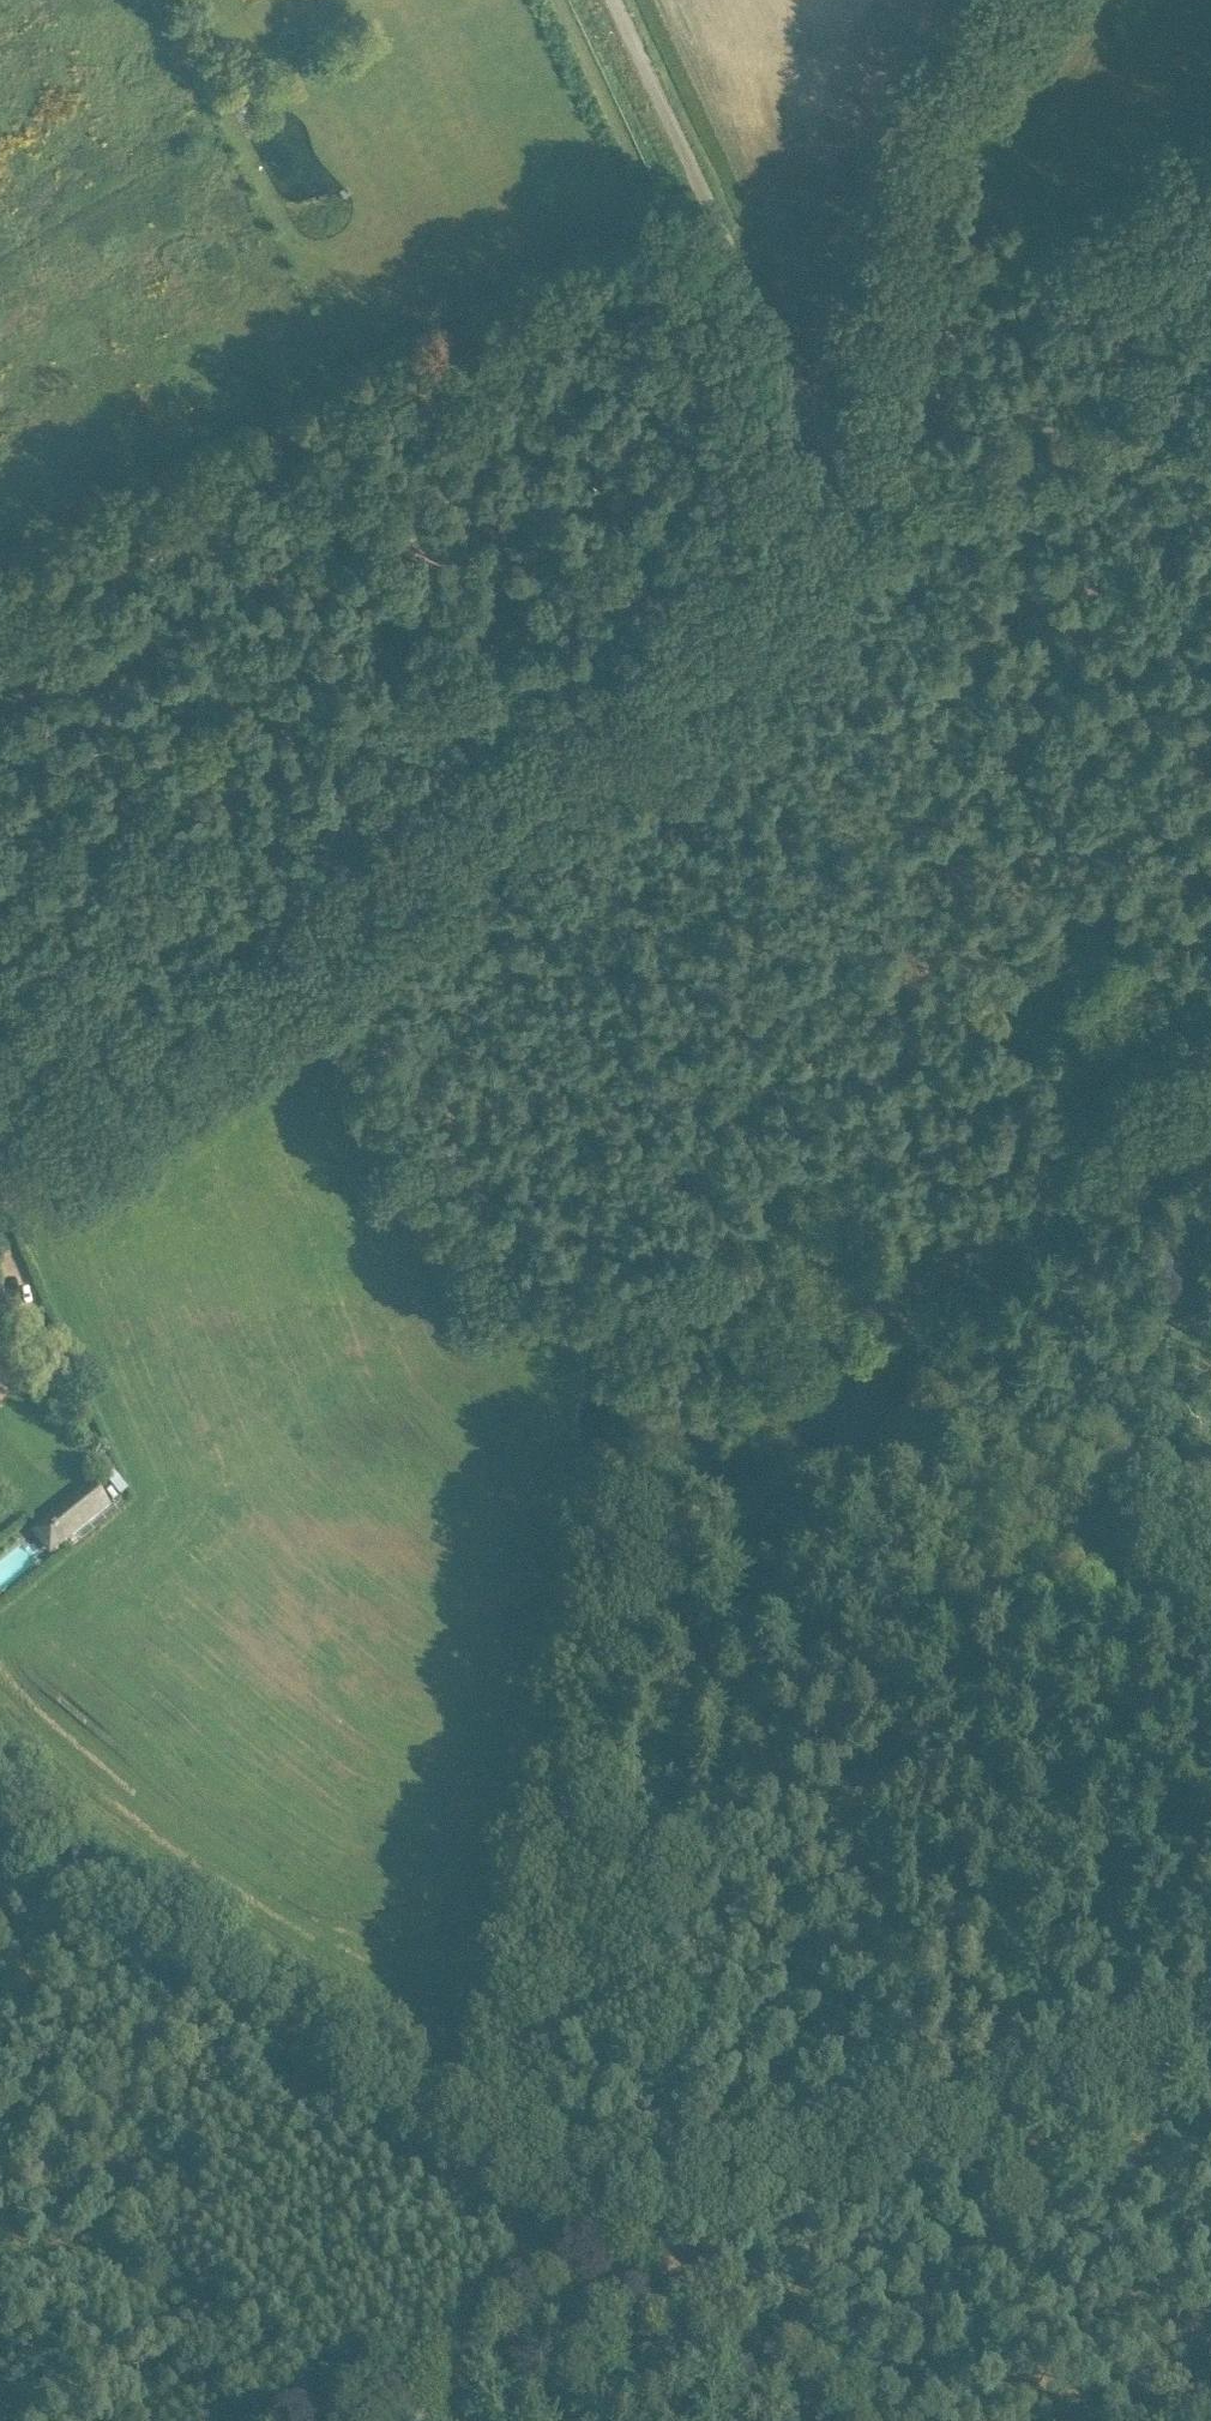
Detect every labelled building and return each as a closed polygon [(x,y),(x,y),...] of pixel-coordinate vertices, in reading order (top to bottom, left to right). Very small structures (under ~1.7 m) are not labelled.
[(1203,1278),(1158,1296),(1169,1324),(1210,1307),(1210,1297),(1203,1278)] [(14,1370),(0,1355),(0,1383),(14,1370)] [(31,1403),(47,1410),(54,1393),(38,1386),(31,1403)] [(93,1465),(105,1478),(115,1469),(104,1456),(93,1465)] [(92,1480),(108,1501),(124,1490),(117,1481),(107,1488),(98,1476),(92,1480)] [(106,1505),(90,1485),(45,1522),(61,1542),(106,1505)]
